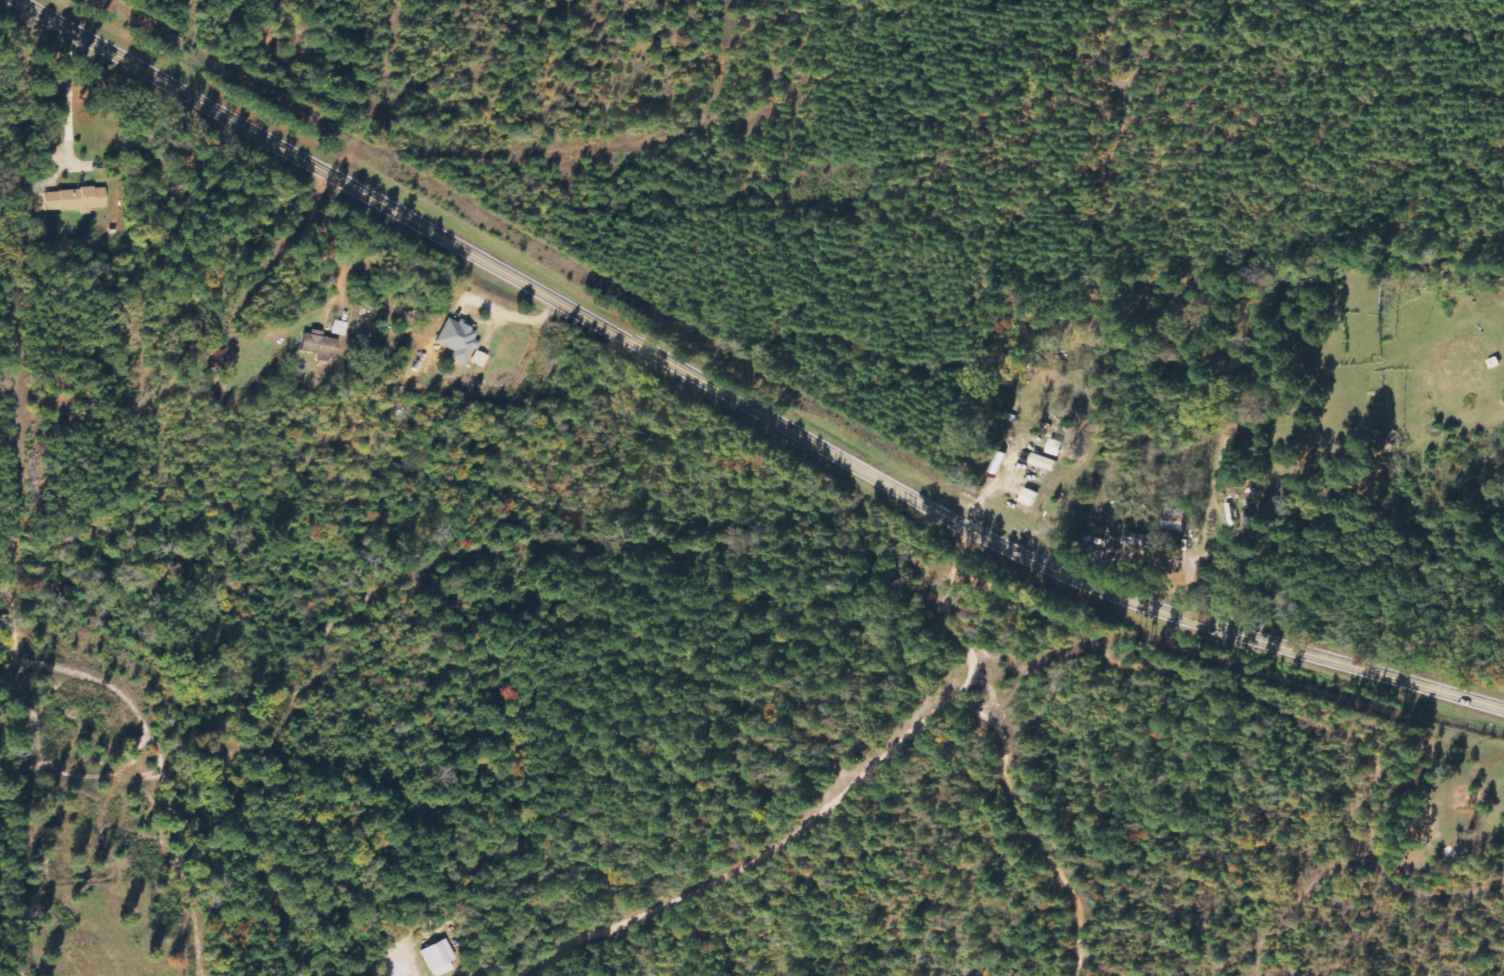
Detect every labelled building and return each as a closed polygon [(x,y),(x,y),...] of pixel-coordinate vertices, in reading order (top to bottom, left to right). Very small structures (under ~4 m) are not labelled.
[(105,210),(104,189),(44,192),(45,212),(81,210),(81,211),(105,210)] [(452,351),(448,358),(464,366),(476,341),(472,340),(476,332),(446,318),(434,343),(452,351)] [(346,323),(332,321),(331,334),(344,336),(346,323)] [(301,330),(298,352),(334,358),(337,340),(321,337),(321,334),(301,330)] [(455,960),(448,940),(421,949),(431,975),(439,975),(453,971),(450,962),(455,960)]
